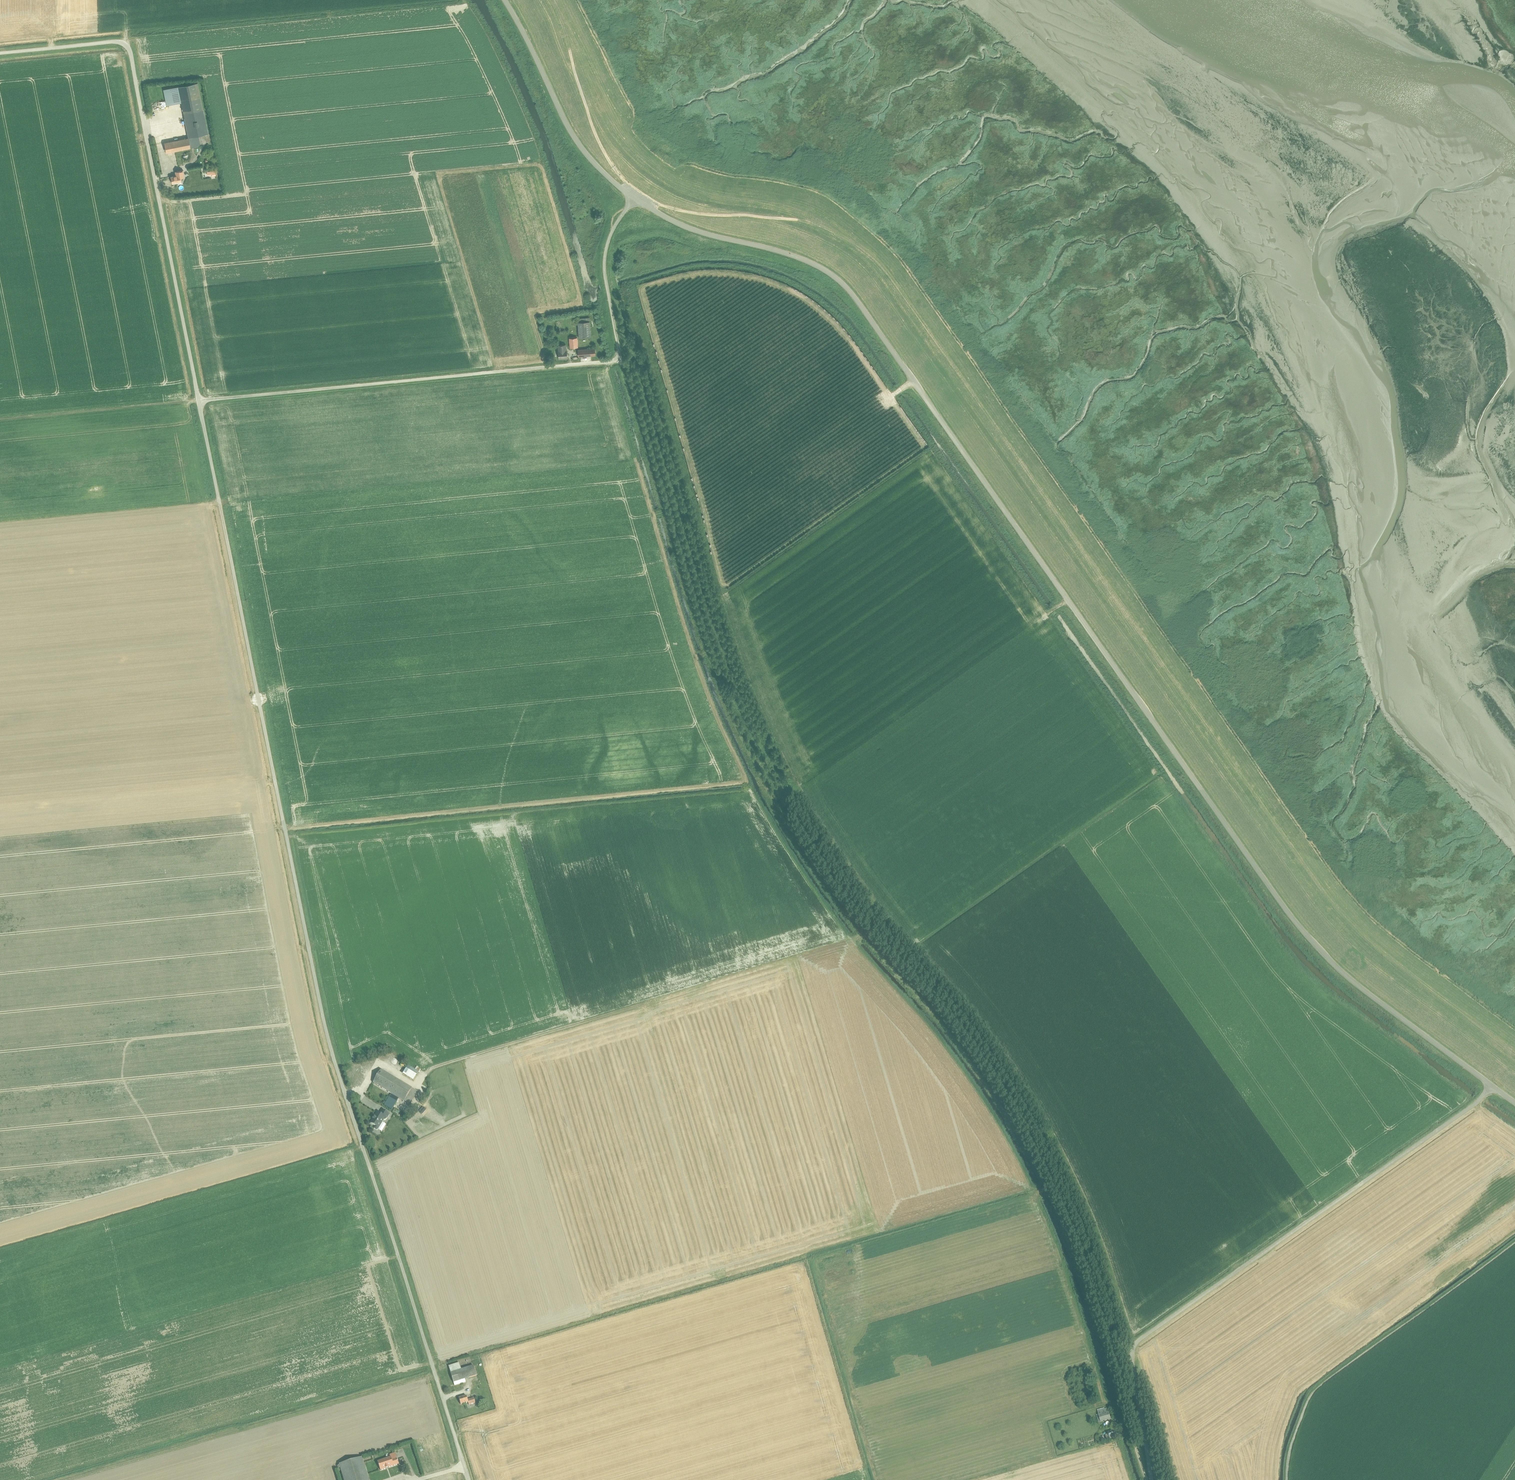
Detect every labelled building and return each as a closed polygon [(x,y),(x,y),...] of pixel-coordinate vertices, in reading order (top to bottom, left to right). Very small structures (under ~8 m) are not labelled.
[(198,82),(163,89),(166,106),(181,103),(188,138),(208,134),(203,109),(198,82)] [(201,146),(199,136),(188,138),(164,143),(166,153),(190,148),(201,146)] [(181,182),(180,178),(184,177),(183,170),(175,171),(176,176),(170,177),(172,183),(181,182)] [(591,336),(590,321),(590,318),(578,318),(578,322),(579,337),(591,336)] [(577,338),(569,338),(570,347),(578,347),(577,338)] [(566,350),(566,345),(558,345),(559,358),(567,358),(567,350),(566,350)] [(595,355),(594,348),(578,350),(579,357),(595,355)] [(413,1081),(418,1072),(408,1065),(403,1074),(413,1081)] [(392,1110),(399,1098),(410,1105),(418,1092),(381,1070),(373,1083),(391,1094),(384,1105),(392,1110)] [(382,1110),(380,1114),(377,1112),(375,1117),(374,1116),(373,1119),(371,1123),(375,1126),(374,1128),(377,1130),(378,1128),(379,1128),(384,1120),(386,1120),(387,1118),(387,1119),(390,1114),(382,1110)] [(465,1379),(477,1375),(474,1366),(461,1370),(459,1363),(449,1366),(451,1373),(450,1373),(453,1383),(454,1383),(455,1386),(466,1382),(465,1379)] [(469,1405),(475,1403),(474,1398),(468,1400),(466,1396),(459,1398),(461,1405),(468,1402),(469,1405)] [(1099,1416),(1097,1417),(1098,1423),(1100,1422),(1111,1419),(1108,1408),(1104,1409),(1104,1408),(1097,1410),(1097,1411),(1099,1416)] [(381,1470),(399,1464),(396,1456),(395,1453),(390,1455),(391,1457),(378,1462),(381,1470)] [(363,1458),(337,1466),(339,1471),(341,1470),(344,1479),(369,1479),(363,1458)]
